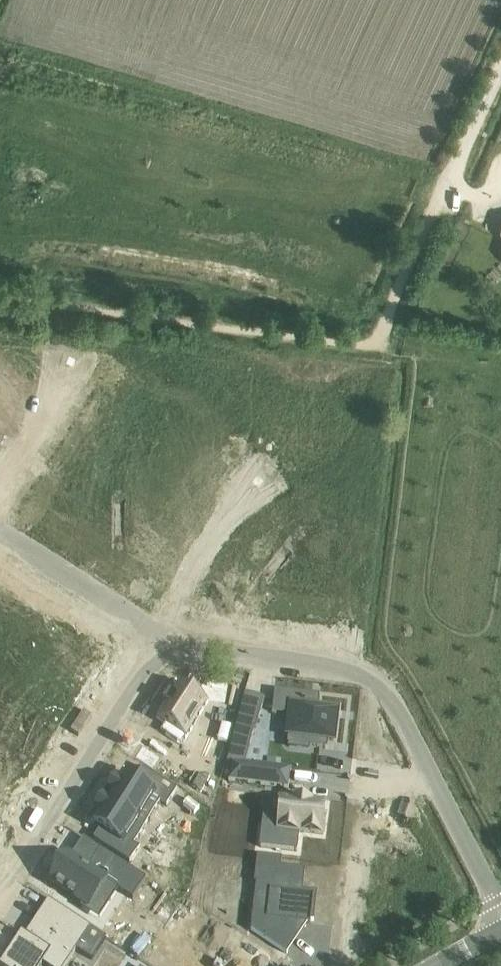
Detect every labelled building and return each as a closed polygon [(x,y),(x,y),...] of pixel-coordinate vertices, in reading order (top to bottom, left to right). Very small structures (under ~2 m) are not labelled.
[(165,704),(156,718),(166,724),(161,732),(162,732),(181,744),(209,701),(225,703),(228,683),(205,680),(196,693),(179,682),(171,696),(169,695),(163,703),(165,704)] [(276,689),(273,712),(290,715),(287,736),(288,736),(287,744),(290,744),(289,747),(309,749),(309,747),(326,749),(327,741),(335,742),(339,710),(319,708),(321,696),(276,689)] [(245,694),(227,761),(238,762),(245,763),(253,734),(255,728),(256,728),(264,699),(245,694)] [(141,748),(135,757),(149,766),(155,757),(149,752),(162,732),(161,732),(148,752),(141,748)] [(238,762),(236,781),(298,789),(300,770),(245,763),(238,762)] [(117,778),(107,793),(110,796),(109,797),(147,822),(160,802),(167,806),(177,790),(141,767),(133,778),(125,773),(120,780),(117,778)] [(98,814),(93,822),(101,827),(94,839),(130,862),(140,847),(133,842),(147,822),(109,797),(108,799),(104,797),(95,812),(98,814)] [(262,821),(259,847),(297,851),(300,832),(324,835),(325,819),(324,819),(326,804),(310,802),(311,801),(295,799),(295,800),(279,799),(278,814),(279,815),(278,823),(262,821)] [(67,855),(50,882),(90,908),(107,882),(133,899),(146,879),(101,849),(88,868),(67,855)] [(252,928),(251,930),(287,954),(288,952),(286,951),(304,924),(310,924),(311,921),(313,922),(314,920),(311,919),(314,895),(302,894),(305,870),(281,867),(282,858),(257,856),(254,883),(270,885),(266,918),(255,916),(253,929),(252,928)] [(0,964),(0,965),(41,965),(42,964),(45,965),(65,965),(76,950),(81,943),(90,928),(48,900),(18,946),(14,943),(0,964)]
